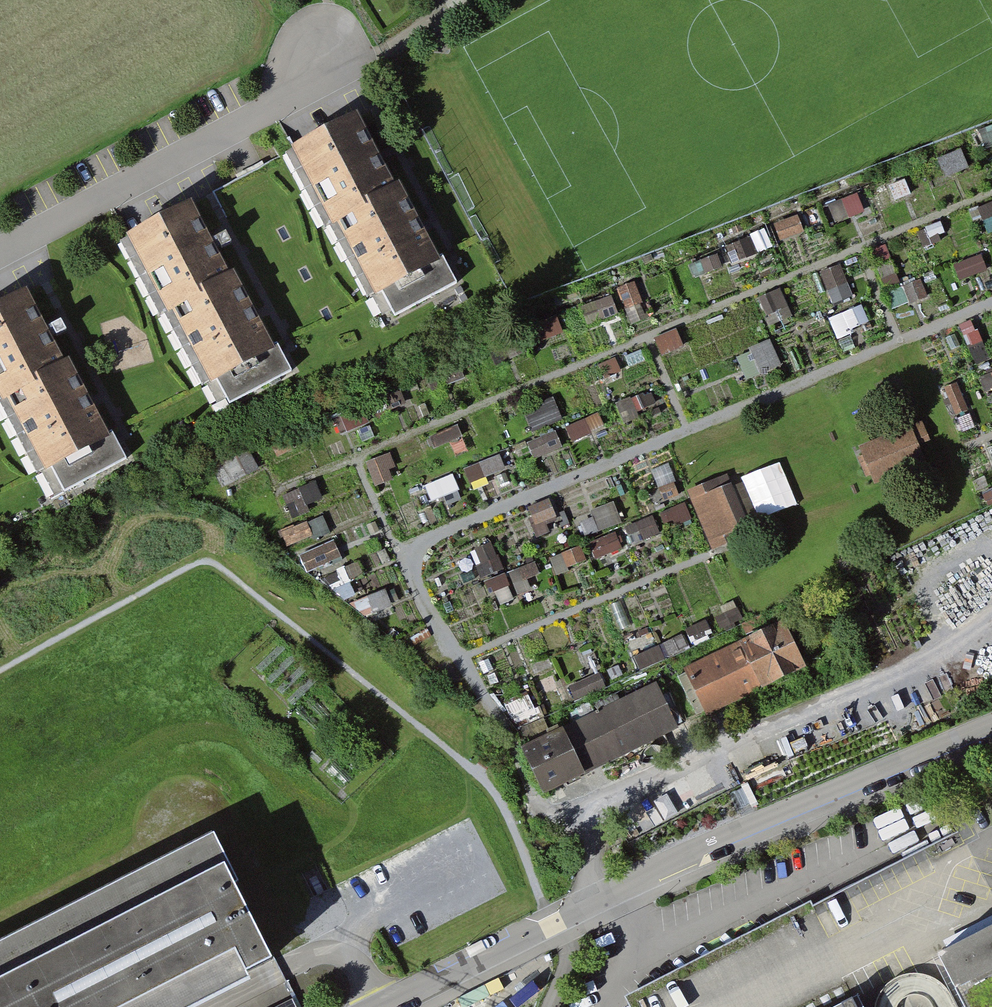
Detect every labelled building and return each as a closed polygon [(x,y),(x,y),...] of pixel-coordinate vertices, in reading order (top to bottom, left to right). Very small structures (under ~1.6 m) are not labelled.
[(357,109),(290,144),(331,221),(336,218),(374,292),(441,257),(399,178),(394,181),(357,109)] [(837,223),(866,211),(859,192),(829,204),(837,223)] [(191,196),(123,231),(166,313),(174,310),(211,380),(276,346),(234,267),(230,269),(191,196)] [(833,303),(855,295),(844,263),(822,272),(833,303)] [(0,301),(0,399),(3,405),(8,402),(45,471),(111,436),(67,355),(62,358),(24,288),(0,301)] [(783,289),(765,295),(773,323),(792,317),(783,289)] [(833,317),(839,334),(870,322),(863,305),(833,317)] [(752,348),(762,374),(784,365),(774,339),(752,348)] [(748,378),(759,374),(752,352),(740,356),(748,378)] [(983,378),(986,389),(991,387),(991,375),(983,378)] [(533,428),(564,415),(556,397),(525,410),(533,428)] [(574,440),(607,424),(601,411),(567,426),(574,440)] [(912,423),(858,445),(875,485),(929,462),(912,423)] [(559,433),(532,441),(536,455),(563,446),(559,433)] [(368,461),(378,486),(400,477),(390,452),(368,461)] [(500,453),(465,468),(472,483),(507,468),(500,453)] [(455,474),(426,483),(433,501),(461,491),(455,474)] [(751,534),(727,474),(689,489),(713,550),(751,534)] [(296,515),(324,502),(315,482),(287,494),(296,515)] [(550,498),(528,508),(541,535),(563,524),(550,498)] [(588,535),(624,519),(616,501),(580,517),(588,535)] [(664,505),(665,523),(692,522),(691,503),(664,505)] [(633,543),(663,534),(657,513),(627,522),(633,543)] [(591,543),(600,560),(626,545),(617,529),(591,543)] [(308,573),(344,558),(336,539),(300,554),(308,573)] [(472,548),(480,576),(504,569),(495,541),(472,548)] [(557,571),(588,563),(584,546),(553,554),(557,571)] [(497,604),(524,595),(519,582),(542,575),(538,562),(489,578),(497,604)] [(774,633),(792,674),(813,664),(794,623),(774,633)] [(743,646),(761,687),(792,674),(774,633),(743,646)] [(682,634),(636,658),(643,670),(688,646),(682,634)] [(743,646),(680,674),(698,715),(761,687),(743,646)] [(576,698),(606,685),(600,671),(570,684),(576,698)] [(560,674),(542,677),(547,706),(565,703),(560,674)] [(597,769),(682,729),(662,687),(577,728),(597,769)] [(552,791),(597,769),(577,728),(532,750),(552,791)] [(733,755),(623,802),(639,837),(748,790),(733,755)] [(0,942),(0,1006),(176,1006),(273,958),(211,833),(0,942)] [(943,957),(967,1006),(991,1006),(991,933),(943,957)] [(292,998),(275,1006),(296,1006),(292,998)]
